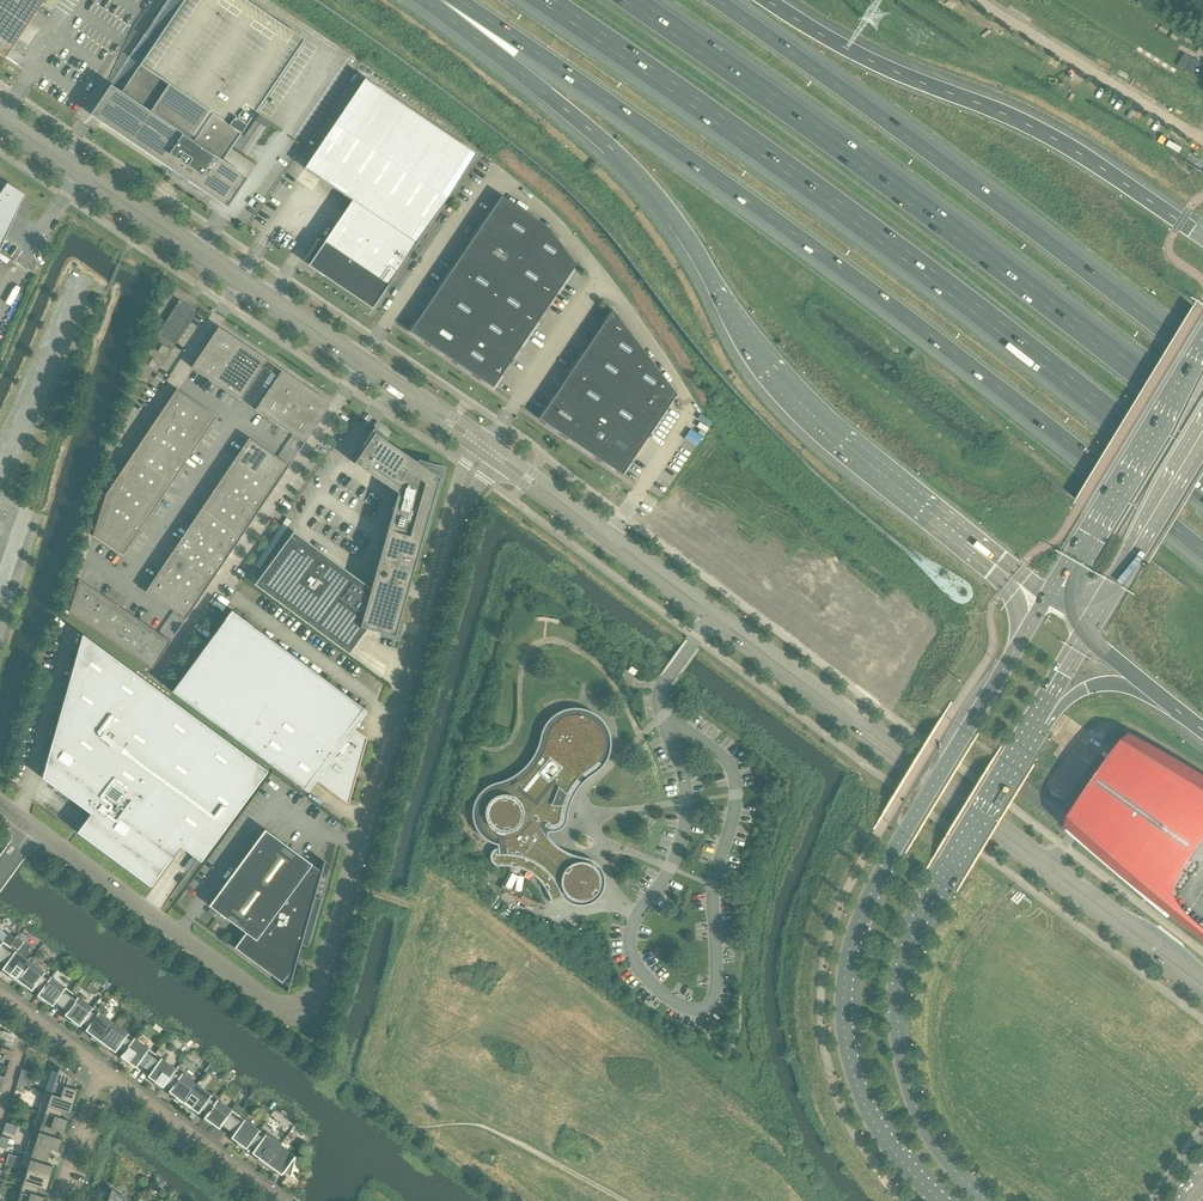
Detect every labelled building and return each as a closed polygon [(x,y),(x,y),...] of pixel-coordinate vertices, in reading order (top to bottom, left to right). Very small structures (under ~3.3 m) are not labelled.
[(5,57),(9,52),(11,48),(12,48),(44,0),(0,0),(0,53),(5,57)] [(44,4),(52,10),(59,0),(46,0),(44,4)] [(121,92),(100,123),(173,172),(179,176),(182,173),(188,177),(185,181),(202,192),(222,161),(232,147),(230,146),(231,145),(234,140),(239,134),(240,135),(252,117),(256,111),(255,110),(256,108),(263,98),(264,99),(266,97),(264,96),(273,84),(274,85),(275,83),(274,82),(282,69),(284,70),(285,69),(283,68),(292,55),(293,56),(294,54),(293,53),(302,41),(303,42),(304,40),(303,39),(245,0),(183,0),(154,44),(144,57),(141,61),(121,92)] [(144,57),(154,44),(144,37),(135,51),(144,57)] [(1202,67),(1202,64),(1199,62),(1193,58),(1192,58),(1185,70),(1191,74),(1192,74),(1196,77),(1199,73),(1202,76),(1202,67)] [(316,271),(364,304),(372,309),(378,300),(477,154),(365,78),(304,168),(352,200),(324,242),(318,238),(303,260),(309,264),(308,266),(312,268),(316,271)] [(256,111),(252,117),(267,127),(270,122),(271,121),(256,111)] [(11,225),(24,195),(7,183),(0,193),(0,249),(11,225)] [(501,197),(479,228),(521,256),(543,224),(501,197)] [(543,224),(521,256),(562,284),(576,264),(548,228),(543,224)] [(479,228),(462,254),(503,282),(521,256),(479,228)] [(462,254),(444,280),(486,308),(503,282),(462,254)] [(521,256),(503,282),(545,310),(562,284),(521,256)] [(444,280),(427,306),(468,334),(486,308),(444,280)] [(503,282),(486,308),(527,336),(545,310),(503,282)] [(159,333),(174,342),(194,311),(179,301),(159,333)] [(409,331),(451,359),(468,334),(427,306),(409,331)] [(486,308),(468,334),(510,362),(527,336),(486,308)] [(612,309),(592,339),(634,367),(644,352),(612,309)] [(218,328),(205,347),(229,364),(243,344),(242,344),(231,336),(230,336),(219,328),(218,328)] [(468,334),(451,359),(493,388),(510,362),(468,334)] [(592,339),(576,363),(618,391),(634,367),(592,339)] [(243,344),(229,364),(254,380),(266,361),(267,362),(268,361),(267,360),(266,360),(255,352),(254,352),(243,344)] [(158,351),(165,356),(169,350),(162,346),(158,351)] [(192,367),(216,383),(229,364),(205,347),(191,367),(192,368),(192,367)] [(644,352),(634,367),(618,391),(659,419),(676,394),(644,352)] [(149,365),(156,370),(160,364),(153,359),(149,365)] [(576,363),(557,391),(599,419),(618,391),(576,363)] [(229,364),(216,383),(240,400),(254,380),(229,364)] [(281,371),(268,390),(293,406),(306,387),(294,379),(282,371),(282,370),(282,371),(281,370),(280,370),(281,371)] [(306,387),(293,406),(317,423),(330,403),(329,403),(318,395),(317,395),(306,387)] [(177,389),(163,409),(183,422),(196,403),(177,390),(177,389)] [(255,410),(280,426),(293,406),(268,390),(255,410)] [(538,419),(580,447),(599,419),(557,391),(538,419)] [(618,391),(599,419),(640,447),(659,419),(618,391)] [(196,403),(183,422),(203,436),(216,416),(196,403)] [(293,406),(280,426),(303,442),(303,443),(317,423),(293,406)] [(163,409),(154,423),(174,437),(183,422),(163,409)] [(599,419),(580,447),(622,475),(640,447),(599,419)] [(183,422),(174,437),(193,450),(203,436),(183,422)] [(154,423),(141,442),(161,456),(174,437),(154,423)] [(353,463),(397,493),(432,503),(439,477),(441,469),(418,463),(385,441),(388,437),(387,436),(384,440),(382,438),(382,437),(382,436),(382,435),(381,434),(380,434),(379,434),(378,434),(377,434),(376,435),(374,433),(365,447),(364,447),(353,463)] [(174,437),(161,456),(180,469),(193,450),(174,437)] [(249,438),(236,458),(255,471),(269,452),(249,438)] [(141,442),(131,457),(151,470),(161,456),(141,442)] [(269,452),(255,471),(275,485),(289,464),(288,464),(288,465),(269,452)] [(161,456),(151,470),(171,483),(180,469),(161,456)] [(131,457),(118,476),(138,489),(151,470),(131,457)] [(236,458),(226,472),(246,486),(255,471),(236,458)] [(151,470),(138,489),(158,502),(171,483),(151,470)] [(255,471),(246,486),(266,499),(275,485),(255,471)] [(226,472),(213,491),(233,505),(246,486),(226,472)] [(118,476),(106,495),(125,508),(138,489),(118,476)] [(246,486),(233,505),(253,518),(266,499),(246,486)] [(138,489),(125,508),(145,522),(158,502),(138,489)] [(213,491),(203,506),(223,519),(233,505),(213,491)] [(432,503),(397,493),(376,569),(373,578),(370,588),(293,531),(254,584),(348,654),(367,629),(378,632),(378,635),(398,640),(402,624),(398,623),(406,594),(410,580),(432,503)] [(106,495),(100,512),(116,522),(125,508),(106,495)] [(233,505),(223,519),(243,532),(253,518),(233,505)] [(203,506),(191,525),(210,538),(223,519),(203,506)] [(125,508),(116,522),(136,536),(145,522),(125,508)] [(93,536),(103,542),(116,522),(100,512),(93,536)] [(223,519),(210,538),(230,551),(243,532),(223,519)] [(116,522),(103,542),(122,555),(136,536),(116,522)] [(191,525),(181,539),(201,552),(210,538),(191,525)] [(210,538),(201,552),(221,566),(230,551),(210,538)] [(181,539),(168,558),(188,571),(201,552),(181,539)] [(201,552),(188,571),(208,585),(221,566),(201,552)] [(168,558),(158,572),(178,586),(188,571),(168,558)] [(188,571),(178,586),(198,599),(208,585),(188,571)] [(145,592),(165,605),(178,586),(158,572),(145,592)] [(69,612),(80,619),(98,593),(80,580),(80,579),(79,579),(69,612)] [(178,586),(165,605),(185,618),(184,619),(185,619),(198,599),(178,586)] [(80,619),(94,629),(112,602),(98,593),(80,619)] [(94,629),(109,638),(126,612),(112,602),(94,629)] [(172,691),(222,729),(251,692),(357,770),(366,737),(351,726),(364,710),(367,711),(231,610),(172,691)] [(109,638),(123,648),(141,622),(126,612),(109,638)] [(123,648),(137,658),(155,631),(141,622),(123,648)] [(155,631),(137,658),(152,667),(170,640),(169,641),(155,631)] [(77,832),(92,843),(188,712),(82,634),(42,777),(90,813),(77,832)] [(631,667),(628,671),(629,672),(634,675),(635,674),(637,671),(631,667)] [(251,692),(222,729),(308,792),(308,791),(306,789),(313,778),(347,803),(357,770),(251,692)] [(188,712),(92,843),(150,886),(180,846),(201,861),(267,771),(188,712)] [(542,754),(540,756),(540,757),(538,760),(535,765),(532,769),(530,771),(528,773),(525,776),(522,778),(519,780),(517,781),(514,783),(511,784),(509,786),(507,787),(504,787),(499,789),(496,790),(493,791),(491,792),(488,794),(488,795),(487,795),(485,797),(484,799),(483,800),(482,802),(481,804),(480,806),(480,807),(479,810),(479,812),(479,814),(479,816),(479,818),(480,820),(480,821),(481,823),(482,825),(483,827),(484,828),(485,830),(486,831),(487,832),(489,834),(490,835),(493,836),(494,837),(497,838),(498,848),(497,848),(495,849),(494,850),(492,851),(491,852),(491,854),(490,856),(490,858),(491,859),(491,861),(492,862),(493,863),(494,864),(496,865),(498,866),(508,866),(511,866),(513,866),(516,867),(519,868),(522,869),(525,870),(528,872),(531,873),(533,875),(535,877),(537,878),(538,879),(540,881),(541,883),(543,885),(545,887),(546,890),(548,894),(551,902),(563,897),(562,895),(567,893),(568,894),(569,895),(571,897),(573,897),(574,898),(576,899),(578,899),(580,899),(582,899),(584,899),(585,898),(587,898),(588,897),(590,896),(592,895),(593,894),(594,893),(595,891),(597,889),(597,888),(598,887),(598,885),(598,883),(598,881),(598,880),(598,877),(597,875),(596,873),(595,871),(594,870),(597,866),(597,865),(595,864),(594,863),(592,861),(590,860),(587,859),(586,859),(583,858),(579,858),(577,857),(573,856),(571,855),(568,854),(565,852),(563,851),(560,849),(557,847),(554,845),(551,842),(548,839),(545,835),(542,830),(540,826),(538,820),(544,818),(545,818),(545,820),(546,821),(546,822),(547,823),(547,824),(548,824),(550,825),(551,825),(553,825),(554,825),(556,824),(557,824),(558,823),(559,822),(560,821),(560,820),(561,819),(561,817),(561,814),(561,811),(562,809),(563,806),(563,805),(561,804),(565,795),(567,794),(568,792),(570,790),(572,787),(574,783),(576,780),(582,773),(583,774),(584,772),(586,771),(589,769),(592,767),(593,766),(595,764),(598,762),(597,762),(599,760),(600,759),(601,756),(602,754),(603,752),(604,750),(604,746),(604,742),(604,739),(603,736),(602,734),(601,731),(599,727),(595,723),(593,721),(590,719),(587,717),(585,716),(581,715),(579,715),(576,715),(573,715),(571,715),(569,716),(566,716),(564,717),(562,718),(560,719),(558,720),(557,721),(555,723),(554,724),(552,727),(551,729),(549,731),(548,733),(547,737),(546,740),(546,743),(544,747),(544,749),(543,752),(542,754)] [(1104,723),(1047,794),(1037,808),(1033,812),(1184,929),(1202,943),(1202,784),(1104,723)] [(12,780),(17,784),(20,779),(15,775),(12,780)] [(234,947),(242,953),(282,982),(286,976),(291,980),(301,945),(307,946),(321,898),(323,872),(265,829),(209,905),(245,932),(234,947)] [(8,949),(7,949),(14,940),(7,935),(3,942),(0,939),(0,959),(8,949)] [(15,982),(30,962),(15,950),(13,953),(8,949),(0,959),(0,962),(4,965),(2,969),(8,973),(7,976),(15,982)] [(35,997),(36,997),(51,977),(50,976),(48,979),(43,975),(45,972),(30,962),(15,982),(23,988),(25,986),(31,991),(34,987),(39,991),(35,997)] [(55,1003),(61,1007),(70,995),(64,990),(66,988),(51,977),(36,997),(44,1003),(46,1001),(52,1006),(55,1003)] [(82,1022),(91,1010),(93,1008),(77,996),(75,999),(70,995),(61,1007),(67,1011),(64,1015),(71,1019),(69,1022),(78,1028),(82,1022)] [(90,1037),(99,1043),(114,1023),(98,1012),(96,1014),(91,1010),(82,1022),(87,1027),(85,1030),(92,1035),(90,1037)] [(119,1058),(119,1059),(134,1038),(132,1040),(126,1036),(128,1034),(114,1023),(99,1043),(106,1049),(108,1047),(115,1052),(117,1048),(123,1053),(119,1058)] [(138,1064),(144,1068),(153,1056),(147,1052),(149,1049),(134,1038),(119,1059),(127,1064),(129,1062),(135,1067),(138,1064)] [(5,1053),(11,1056),(13,1051),(1,1047),(0,1051),(0,1052),(5,1053)] [(165,1084),(174,1072),(176,1069),(161,1058),(159,1060),(153,1056),(144,1068),(150,1073),(147,1076),(154,1081),(152,1083),(161,1089),(165,1084)] [(59,1067),(51,1093),(50,1094),(74,1101),(77,1089),(70,1087),(73,1078),(59,1067)] [(173,1098),(182,1105),(197,1084),(181,1073),(179,1076),(174,1072),(165,1084),(171,1088),(168,1091),(175,1096),(173,1098)] [(202,1119),(203,1120),(218,1100),(217,1099),(215,1102),(209,1098),(211,1095),(197,1084),(182,1105),(190,1110),(191,1108),(198,1113),(200,1110),(206,1114),(202,1119)] [(44,1091),(38,1110),(61,1117),(63,1110),(70,1113),(74,1101),(50,1094),(51,1093),(44,1091)] [(221,1125),(227,1130),(236,1118),(230,1113),(232,1110),(218,1100),(203,1120),(210,1126),(212,1124),(219,1128),(221,1125)] [(32,1131),(38,1133),(38,1132),(55,1137),(57,1129),(64,1132),(68,1120),(61,1118),(61,1117),(38,1110),(32,1131)] [(244,1151),(248,1145),(257,1133),(259,1130),(244,1119),(242,1122),(236,1118),(227,1130),(233,1134),(231,1137),(237,1142),(236,1144),(244,1151)] [(38,1133),(32,1131),(26,1149),(33,1151),(49,1156),(51,1149),(58,1151),(62,1139),(55,1137),(38,1132),(38,1133)] [(256,1160),(265,1166),(280,1145),(265,1134),(263,1137),(257,1133),(248,1145),(254,1149),(251,1152),(258,1157),(256,1160)] [(280,1145),(265,1166),(273,1172),(275,1169),(281,1174),(284,1171),(291,1176),(294,1162),(292,1160),(295,1156),(280,1145)] [(33,1151),(27,1170),(50,1178),(53,1166),(46,1164),(49,1156),(33,1151)] [(27,1170),(21,1189),(37,1194),(39,1187),(46,1189),(50,1178),(27,1170)] [(111,1188),(107,1200),(129,1200),(111,1188)] [(21,1189),(17,1200),(42,1200),(44,1196),(37,1194),(21,1189)]
